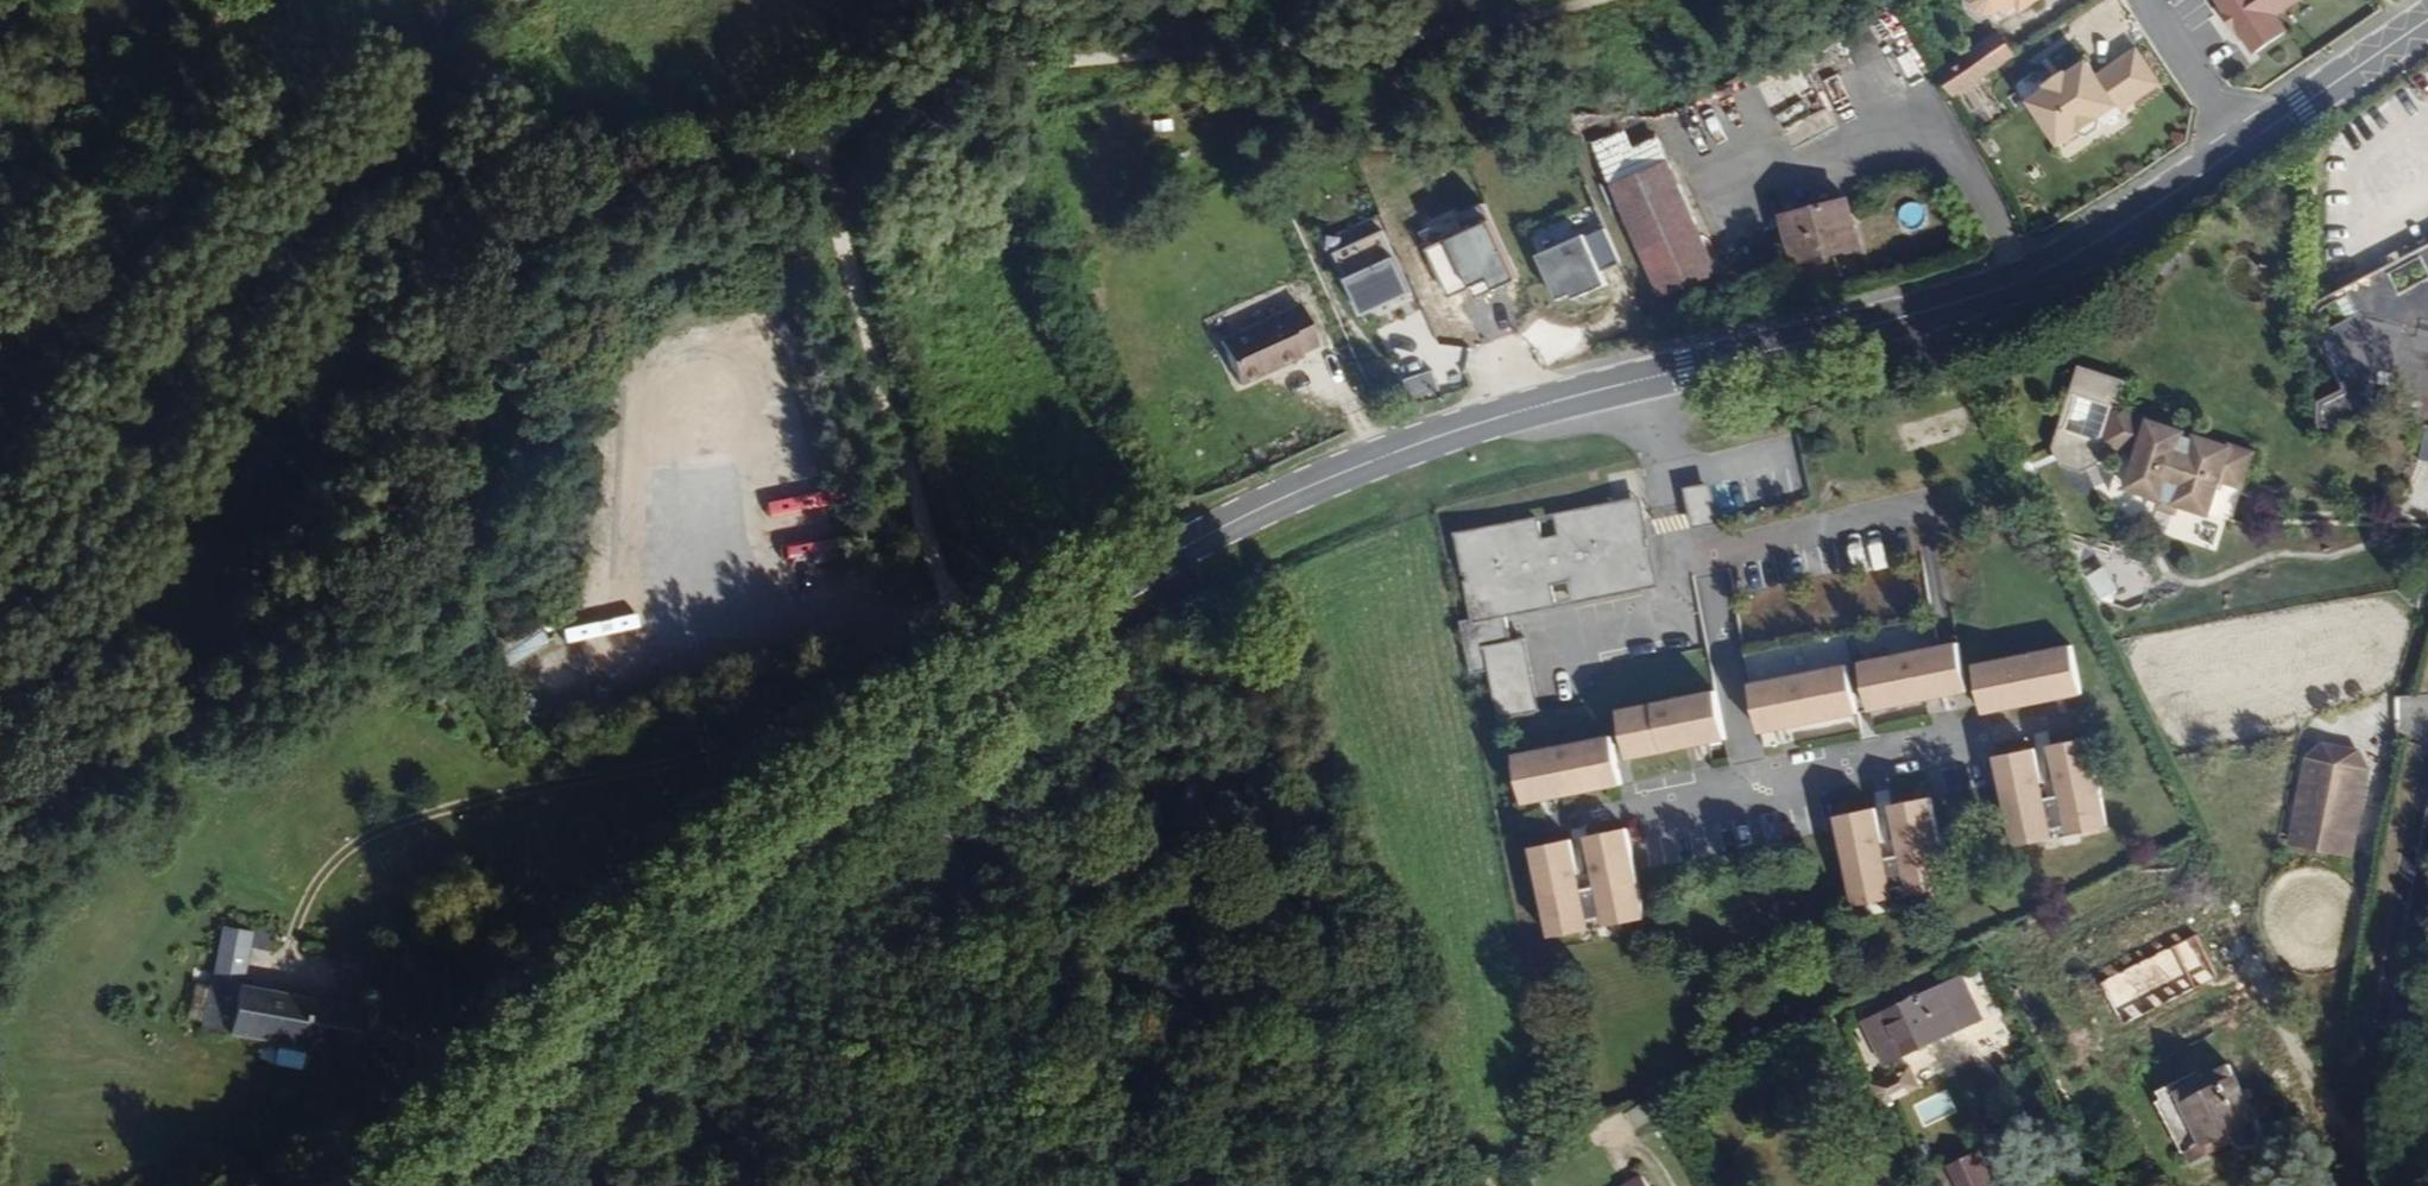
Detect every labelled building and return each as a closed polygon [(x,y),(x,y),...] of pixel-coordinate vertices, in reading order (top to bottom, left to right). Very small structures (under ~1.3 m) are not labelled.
[(2013,5),(2018,12),(2035,0),(1975,0),(1974,3),(1981,13),(1995,13),(2002,8),(2004,11),(2013,5)] [(2230,17),(2225,20),(2239,41),(2245,37),(2257,54),(2288,32),(2276,16),(2300,0),(2218,0),(2230,17)] [(2009,57),(1995,36),(1936,75),(1951,97),(2009,57)] [(2097,126),(2093,120),(2112,107),(2116,113),(2155,87),(2131,52),(2093,79),(2082,64),(2062,78),(2060,74),(2040,87),(2043,91),(2026,103),(2056,146),(2073,134),(2077,139),(2097,126)] [(1826,105),(1783,126),(1793,147),(1836,126),(1826,105)] [(1584,146),(1594,169),(1630,153),(1619,130),(1584,146)] [(1594,169),(1653,299),(1709,274),(1650,144),(1630,153),(1594,169)] [(1840,202),(1776,219),(1788,266),(1852,250),(1840,202)] [(1535,249),(1577,235),(1571,217),(1529,231),(1535,249)] [(1485,222),(1423,250),(1445,298),(1485,279),(1491,290),(1512,280),(1485,222)] [(1408,294),(1379,230),(1330,252),(1359,316),(1408,294)] [(1617,263),(1603,230),(1585,238),(1583,235),(1537,254),(1556,300),(1570,294),(1572,298),(1606,284),(1600,270),(1617,263)] [(2414,258),(2423,280),(2391,295),(2382,275),(2340,295),(2350,316),(2305,336),(2332,390),(2301,402),(2301,425),(2320,424),(2361,414),(2427,432),(2427,252),(2414,258)] [(1299,301),(1220,338),(1241,384),(1320,347),(1299,301)] [(1420,321),(1398,337),(1411,355),(1434,339),(1420,321)] [(2117,407),(2126,381),(2080,366),(2053,450),(2060,467),(2082,473),(2098,465),(2105,444),(2117,407)] [(1432,371),(1401,381),(1408,402),(1439,391),(1432,371)] [(2242,484),(2253,451),(2196,433),(2195,437),(2183,433),(2184,428),(2117,407),(2105,444),(2136,455),(2125,488),(2156,500),(2177,505),(2207,516),(2221,477),(2242,484)] [(1715,520),(1709,490),(1687,494),(1695,525),(1715,520)] [(1640,517),(1636,497),(1576,509),(1578,515),(1611,508),(1614,522),(1640,517)] [(2173,516),(2177,505),(2156,500),(2152,509),(2173,516)] [(1653,582),(1640,517),(1614,522),(1611,508),(1578,515),(1576,509),(1553,514),(1557,531),(1541,536),(1537,516),(1457,533),(1474,614),(1459,617),(1470,670),(1487,667),(1497,715),(1536,707),(1522,637),(1509,639),(1503,613),(1494,573),(1504,570),(1513,611),(1553,602),(1549,584),(1565,580),(1571,599),(1653,582)] [(778,561),(823,560),(823,528),(778,528),(778,561)] [(2089,575),(2099,599),(2114,592),(2104,569),(2089,575)] [(1513,611),(1504,570),(1494,573),(1503,613),(1513,611)] [(1968,694),(1958,641),(1860,661),(1871,713),(1968,694)] [(2082,696),(2073,643),(1973,663),(1984,715),(2082,696)] [(1860,716),(1849,663),(1750,682),(1760,735),(1860,716)] [(1727,741),(1716,689),(1617,708),(1628,761),(1727,741)] [(1622,787),(1613,734),(1514,751),(1523,805),(1622,787)] [(2109,828),(2091,736),(1995,755),(2013,847),(2109,828)] [(2321,742),(2304,758),(2287,844),(2352,857),(2368,770),(2358,749),(2321,742)] [(1948,888),(1930,797),(1835,814),(1852,906),(1948,888)] [(1645,919),(1629,828),(1532,846),(1550,938),(1645,919)] [(243,974),(247,948),(271,952),(274,933),(227,926),(220,970),(243,974)] [(2197,934),(2098,982),(2120,1026),(2219,978),(2197,934)] [(374,971),(377,952),(352,948),(349,967),(374,971)] [(241,986),(243,974),(220,970),(218,982),(241,986)] [(1884,1064),(1983,1017),(1964,975),(1941,986),(1936,975),(1915,985),(1920,995),(1907,1002),(1901,989),(1875,1001),(1880,1013),(1864,1021),(1884,1064)] [(241,986),(218,982),(211,1029),(217,1030),(277,1039),(273,1062),(301,1067),(304,1046),(359,1055),(366,1006),(241,986)] [(1922,1086),(1912,1063),(1874,1080),(1884,1103),(1922,1086)] [(2263,1130),(2230,1064),(2176,1091),(2173,1083),(2156,1092),(2160,1100),(2155,1102),(2183,1154),(2233,1130),(2237,1138),(2247,1146),(2260,1142),(2263,1137),(2263,1130)] [(1982,1150),(1953,1163),(1963,1185),(1998,1185),(1982,1150)] [(1642,1175),(1623,1185),(1649,1185),(1642,1175)]
